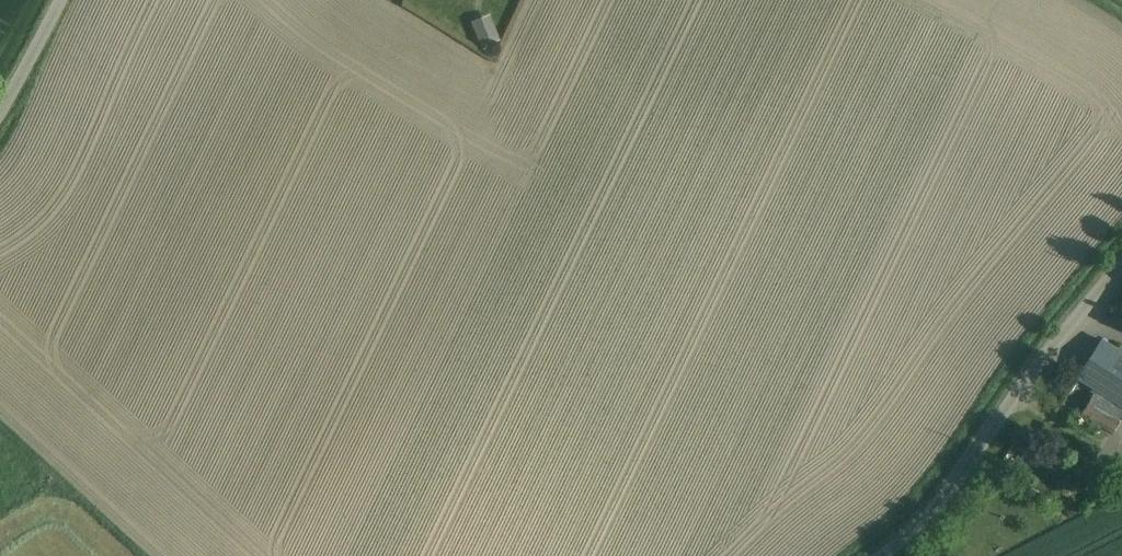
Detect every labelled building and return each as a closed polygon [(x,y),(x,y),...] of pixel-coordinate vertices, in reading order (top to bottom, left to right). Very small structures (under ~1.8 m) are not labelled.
[(480,39),(498,31),(490,11),(471,19),(480,39)] [(1101,340),(1077,378),(1084,382),(1121,407),(1121,354),(1101,340)] [(1093,395),(1083,415),(1113,430),(1121,414),(1121,411),(1093,395)]
